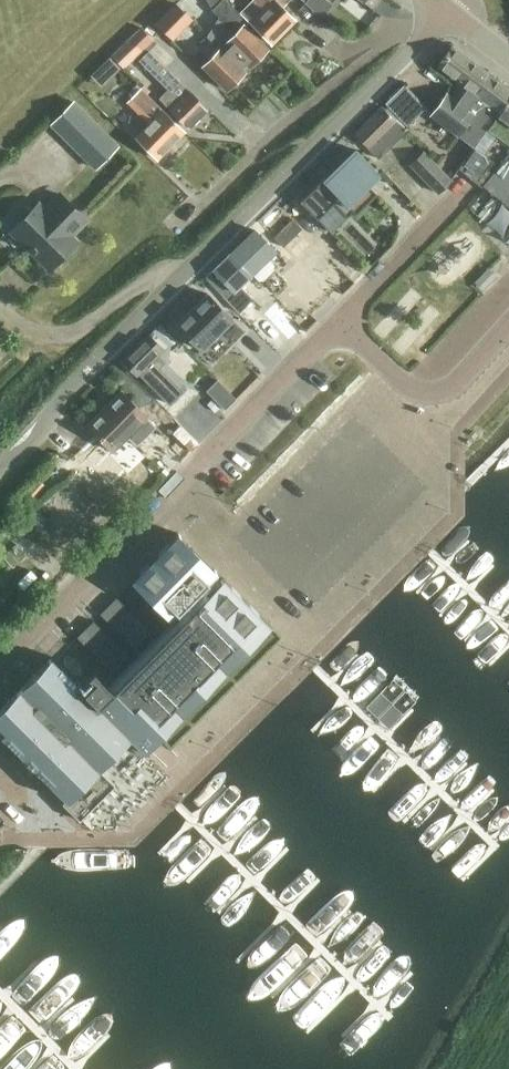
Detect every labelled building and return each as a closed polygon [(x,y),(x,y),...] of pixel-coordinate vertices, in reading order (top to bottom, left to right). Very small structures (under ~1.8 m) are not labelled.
[(212,9),(223,20),(208,35),(220,48),(221,47),(241,67),(247,62),(250,65),(267,48),(244,25),(248,22),(227,0),(206,0),(212,9)] [(276,0),(253,0),(240,12),(271,43),(295,19),(276,0)] [(305,3),(322,17),(337,0),(307,0),(305,3)] [(191,19),(175,3),(156,23),(172,38),(191,19)] [(128,38),(112,55),(126,71),(147,48),(151,52),(158,44),(141,27),(128,38)] [(430,114),(443,124),(473,147),(484,131),(485,129),(508,96),(508,87),(451,44),(434,66),(459,83),(449,96),(446,93),(430,114)] [(240,68),(241,67),(221,47),(220,48),(202,65),(226,89),(243,71),(240,68)] [(207,108),(166,68),(148,49),(139,58),(168,88),(159,98),(189,127),(207,108)] [(404,83),(385,102),(407,126),(427,107),(404,83)] [(184,131),(162,109),(139,88),(125,102),(148,123),(135,136),(158,158),(184,131)] [(485,129),(508,146),(508,96),(485,129)] [(51,123),(95,167),(117,145),(73,101),(51,123)] [(406,131),(382,106),(355,132),(379,157),(406,131)] [(301,200),(332,230),(353,208),(356,211),(377,190),(369,182),(380,171),(357,148),(327,178),(325,176),(301,200)] [(457,169),(470,179),(480,167),(476,164),(482,157),(473,149),(457,169)] [(408,164),(438,194),(452,180),(422,150),(408,164)] [(483,185),(508,205),(508,151),(483,185)] [(49,268),(67,249),(64,246),(72,238),(69,236),(85,219),(59,194),(43,210),(37,204),(11,231),(49,268)] [(293,234),(299,228),(293,221),(286,227),(283,225),(272,235),(282,245),(293,234)] [(230,252),(250,273),(271,252),(251,231),(230,252)] [(230,252),(206,275),(223,293),(239,310),(252,297),(239,284),(250,273),(230,252)] [(486,269),(474,282),(475,283),(482,290),(495,277),(486,269)] [(207,293),(175,324),(200,349),(232,318),(207,293)] [(122,358),(136,373),(138,371),(169,402),(181,390),(158,366),(164,360),(157,353),(162,347),(148,332),(122,358)] [(220,405),(224,409),(235,398),(216,379),(205,390),(213,397),(220,405)] [(120,390),(86,424),(112,451),(127,436),(135,444),(154,425),(120,390)] [(213,397),(206,403),(214,411),(220,405),(213,397)] [(195,437),(205,427),(195,417),(185,428),(195,437)] [(50,464),(40,473),(48,481),(58,471),(50,464)] [(177,532),(130,580),(170,620),(217,572),(177,532)] [(92,670),(78,685),(129,738),(144,752),(270,625),(222,577),(111,689),(92,670)] [(115,597),(99,613),(133,647),(150,631),(115,597)] [(92,620),(76,637),(110,671),(126,654),(92,620)] [(0,709),(0,735),(65,800),(62,803),(79,820),(115,785),(99,769),(129,738),(78,685),(51,658),(0,709)]
